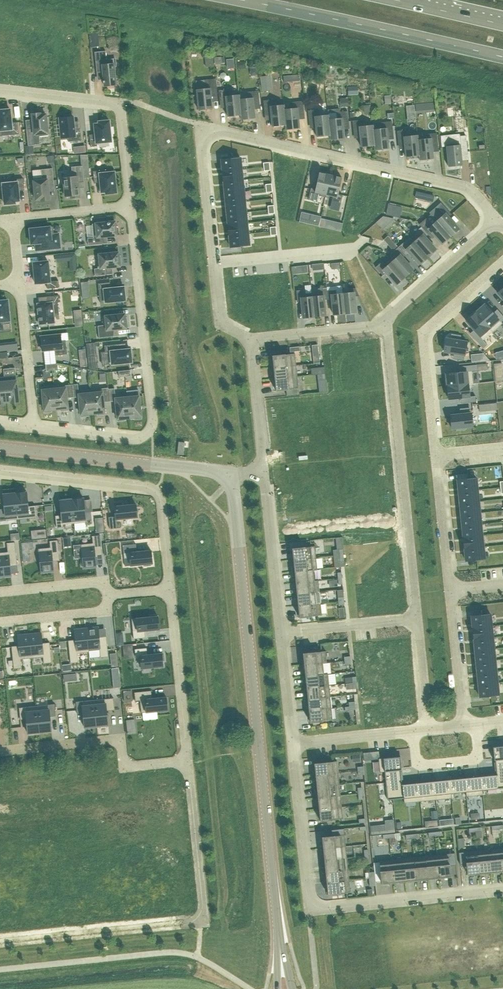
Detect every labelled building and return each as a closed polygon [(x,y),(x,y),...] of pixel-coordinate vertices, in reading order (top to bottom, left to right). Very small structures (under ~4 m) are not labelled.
[(100,50),(98,36),(97,36),(90,37),(92,51),(100,50)] [(106,51),(95,52),(97,71),(103,71),(104,81),(103,81),(103,83),(104,83),(104,86),(116,85),(114,66),(116,66),(115,59),(107,60),(106,51)] [(222,52),(211,54),(212,63),(223,61),(222,52)] [(277,85),(276,70),(268,70),(268,78),(274,78),(274,82),(270,82),(270,85),(277,85)] [(258,88),(269,88),(268,76),(258,76),(258,88)] [(205,88),(197,89),(199,110),(213,109),(211,97),(217,96),(216,79),(204,80),(205,88)] [(230,89),(219,91),(220,106),(226,105),(228,117),(241,115),(240,99),(239,95),(231,95),(230,89)] [(240,99),(241,115),(241,120),(255,118),(254,107),(260,106),(258,91),(247,92),(248,98),(240,99)] [(275,100),(263,101),(265,116),(271,115),(272,127),(285,125),(286,125),(284,109),(284,105),(275,105),(275,100)] [(284,109),(286,125),(285,125),(286,130),(300,129),(299,117),(305,116),(303,101),(292,102),(292,108),(284,109)] [(423,103),(415,104),(416,113),(424,113),(423,103)] [(0,111),(0,136),(19,134),(18,122),(12,123),(10,110),(9,110),(9,108),(1,108),(2,110),(0,111)] [(319,110),(308,111),(310,126),(316,125),(317,137),(330,136),(329,119),(328,115),(320,116),(319,110)] [(329,119),(330,136),(330,140),(344,139),(343,127),(349,126),(348,111),(336,112),(337,118),(329,119)] [(34,129),(26,129),(28,146),(40,144),(39,136),(48,135),(46,114),(41,115),(41,113),(32,114),(34,129)] [(64,118),(59,118),(62,140),(68,139),(68,142),(82,141),(81,129),(75,129),(73,117),(72,117),(72,115),(64,116),(64,118)] [(364,120),(352,121),(354,136),(360,135),(361,147),(374,146),(375,146),(373,129),(373,125),(364,126),(364,120)] [(95,134),(89,135),(90,147),(97,146),(97,143),(111,142),(109,121),(99,122),(99,124),(94,124),(95,134)] [(373,129),(375,146),(374,146),(375,150),(389,149),(388,137),(394,136),(392,121),(381,123),(381,128),(373,129)] [(408,130),(397,131),(399,146),(405,145),(406,157),(419,156),(418,139),(417,135),(409,136),(408,130)] [(418,139),(419,156),(419,160),(433,159),(432,147),(438,146),(437,131),(425,133),(426,139),(418,139)] [(441,136),(440,136),(441,147),(446,147),(448,167),(462,165),(461,154),(467,153),(468,153),(466,136),(459,136),(441,138),(441,136)] [(241,158),(221,160),(223,171),(242,169),(241,158)] [(72,174),(63,175),(65,197),(71,196),(71,198),(80,197),(78,182),(84,182),(84,178),(82,167),(82,166),(71,167),(72,174)] [(42,178),(33,178),(36,200),(41,199),(41,201),(50,200),(48,186),(54,185),(52,168),(41,170),(42,178)] [(114,169),(93,171),(94,183),(100,183),(101,193),(106,192),(106,194),(117,193),(114,169)] [(223,171),(222,171),(223,182),(224,182),(243,180),(242,169),(223,171)] [(311,188),(308,198),(318,200),(319,196),(326,197),(326,195),(331,175),(319,172),(315,189),(311,188)] [(331,175),(326,195),(333,196),(332,201),(341,203),(343,195),(338,194),(342,177),(331,175)] [(23,179),(2,181),(5,205),(15,204),(15,202),(19,201),(18,191),(25,190),(23,179)] [(243,180),(224,182),(225,193),(244,191),(243,180)] [(403,194),(405,183),(395,180),(392,192),(403,194)] [(302,187),(296,186),(295,193),(294,194),(300,196),(302,187)] [(244,191),(225,193),(226,203),(245,201),(244,191)] [(416,192),(415,197),(432,201),(434,196),(416,192)] [(245,201),(226,203),(227,214),(246,212),(245,201)] [(441,203),(435,209),(440,215),(435,219),(436,221),(450,237),(459,229),(448,217),(451,214),(441,203)] [(389,204),(387,215),(394,217),(397,206),(389,204)] [(246,212),(227,214),(228,225),(247,223),(246,212)] [(301,212),(298,222),(310,225),(313,215),(301,212)] [(431,214),(419,224),(421,227),(422,228),(428,235),(431,232),(442,244),(450,237),(436,221),(435,219),(431,214)] [(321,219),(319,227),(326,228),(328,220),(321,219)] [(379,220),(376,222),(382,229),(385,226),(379,220)] [(92,224),(86,225),(88,238),(88,245),(104,244),(103,237),(119,235),(118,226),(116,226),(115,221),(105,223),(104,221),(97,222),(98,223),(92,224)] [(228,225),(229,236),(248,234),(247,223),(228,225)] [(53,227),(30,229),(31,244),(36,243),(36,250),(47,249),(60,248),(59,236),(59,234),(54,234),(53,227)] [(417,236),(412,240),(427,257),(436,249),(425,237),(428,235),(422,228),(421,227),(415,233),(417,236)] [(248,234),(229,236),(230,247),(250,245),(248,234)] [(406,243),(400,249),(405,255),(408,252),(419,264),(427,257),(412,240),(414,242),(409,246),(406,243)] [(393,241),(388,246),(393,252),(398,247),(393,241)] [(394,256),(389,260),(405,277),(413,270),(402,258),(405,255),(400,249),(398,247),(392,253),(394,256)] [(98,268),(94,269),(95,276),(107,275),(106,268),(122,266),(121,255),(119,256),(118,252),(97,255),(98,268)] [(365,260),(360,254),(347,266),(352,271),(365,260)] [(382,261),(375,267),(382,275),(385,273),(396,285),(405,277),(389,260),(385,264),(382,261)] [(48,261),(33,263),(34,271),(34,276),(35,276),(35,284),(47,283),(47,289),(59,288),(59,281),(50,282),(48,261)] [(110,282),(98,284),(100,303),(125,300),(125,296),(127,295),(126,288),(124,288),(124,287),(111,289),(110,282)] [(342,286),(327,287),(327,291),(328,299),(332,299),(334,315),(345,314),(343,293),(342,286)] [(318,292),(312,293),(314,317),(321,316),(326,316),(326,314),(324,300),(328,299),(327,291),(327,287),(318,288),(318,292)] [(349,293),(343,293),(345,314),(356,313),(354,297),(359,296),(356,288),(349,289),(349,293)] [(305,290),(296,291),(298,303),(301,302),(303,318),(314,317),(312,293),(305,294),(305,290)] [(47,303),(37,304),(38,312),(39,316),(40,325),(55,323),(54,315),(59,315),(58,303),(59,302),(59,295),(47,297),(47,303)] [(11,332),(10,324),(8,300),(0,301),(0,333),(11,332)] [(475,312),(492,332),(502,324),(502,325),(502,316),(497,309),(493,313),(485,304),(475,312)] [(80,310),(73,311),(74,327),(82,326),(80,310)] [(475,312),(466,321),(483,340),(492,332),(475,312)] [(104,325),(98,326),(99,338),(115,336),(114,329),(128,328),(127,317),(125,317),(125,314),(103,316),(104,325)] [(446,339),(444,351),(465,355),(467,342),(460,341),(460,336),(451,334),(451,339),(446,339)] [(61,335),(41,337),(42,351),(55,349),(55,355),(67,354),(66,341),(61,341),(61,335)] [(483,340),(478,344),(483,349),(487,345),(483,340)] [(105,352),(101,353),(102,365),(109,364),(132,362),(131,358),(133,358),(133,350),(131,350),(130,349),(117,351),(116,344),(105,346),(105,352)] [(95,347),(87,348),(89,365),(97,364),(95,347)] [(295,353),(272,356),(273,367),(296,365),(295,353)] [(494,364),(494,371),(502,370),(502,369),(502,363),(494,364)] [(296,365),(273,367),(275,379),(293,377),(297,377),(297,376),(296,365)] [(15,368),(3,369),(4,377),(16,376),(15,368)] [(472,371),(446,374),(447,386),(468,384),(473,384),(472,371)] [(16,376),(4,377),(7,402),(11,401),(11,403),(19,402),(16,376)] [(293,377),(275,379),(276,391),(286,390),(287,396),(299,395),(297,377),(293,377)] [(78,384),(72,385),(73,397),(79,397),(81,417),(88,416),(88,414),(93,413),(90,389),(78,391),(78,384)] [(468,384),(447,386),(449,399),(469,396),(468,384)] [(54,385),(42,386),(44,412),(51,412),(51,410),(56,409),(54,385)] [(54,385),(56,409),(61,409),(61,411),(68,410),(67,398),(73,397),(72,385),(54,386),(54,385)] [(108,388),(90,389),(93,413),(98,413),(98,415),(105,414),(104,402),(110,402),(108,389),(108,388)] [(114,388),(108,389),(110,402),(116,401),(118,421),(125,420),(125,418),(129,418),(127,397),(116,399),(114,388)] [(139,390),(127,391),(127,397),(129,418),(134,417),(134,419),(142,418),(139,396),(139,390)] [(471,413),(450,415),(452,428),(456,428),(457,431),(466,430),(465,427),(472,426),(471,413)] [(477,478),(457,480),(458,492),(478,490),(477,478)] [(478,490),(458,492),(460,503),(479,501),(478,490)] [(27,492),(15,493),(18,519),(37,517),(35,506),(28,506),(27,492)] [(0,509),(0,521),(18,519),(15,493),(3,494),(5,509),(0,509)] [(84,498),(72,500),(74,523),(75,531),(86,530),(86,525),(92,524),(91,512),(85,513),(84,498)] [(61,515),(55,516),(57,528),(63,527),(63,525),(74,523),(72,500),(60,501),(61,515)] [(479,501),(460,503),(461,515),(480,513),(479,501)] [(115,516),(108,517),(110,529),(118,528),(117,519),(137,517),(136,504),(114,506),(115,516)] [(480,513),(461,515),(462,526),(481,524),(480,513)] [(481,524),(462,526),(463,537),(482,535),(481,524)] [(83,560),(81,560),(81,566),(83,566),(84,568),(96,567),(95,557),(102,556),(100,535),(92,536),(93,543),(81,544),(83,560)] [(463,537),(464,549),(484,547),(482,535),(463,537)] [(50,548),(39,549),(41,573),(54,571),(53,561),(60,560),(58,540),(50,541),(50,548)] [(21,543),(23,562),(30,561),(29,549),(34,548),(33,541),(21,543)] [(0,553),(0,577),(11,576),(10,565),(17,565),(15,542),(7,543),(8,552),(0,553)] [(109,553),(115,552),(114,547),(120,547),(119,543),(108,544),(109,553)] [(136,544),(123,545),(124,558),(130,558),(131,566),(145,564),(145,566),(151,565),(151,563),(152,563),(151,550),(137,552),(136,544)] [(315,546),(292,548),(293,560),(316,558),(315,546)] [(484,547),(464,549),(466,560),(485,558),(484,547)] [(316,558),(293,560),(294,571),(313,569),(313,570),(317,569),(316,558)] [(313,569),(294,571),(296,583),(314,581),(314,580),(313,570),(313,569)] [(314,581),(296,583),(297,594),(320,592),(318,580),(314,580),(314,581)] [(320,592),(297,594),(298,605),(321,603),(320,592)] [(321,603),(298,605),(299,617),(322,615),(321,603)] [(150,617),(132,619),(134,639),(146,638),(145,631),(159,629),(158,616),(156,616),(156,614),(150,615),(150,617)] [(491,614),(471,616),(473,628),(492,626),(491,614)] [(473,628),(472,628),(473,639),(474,639),(493,637),(492,626),(473,628)] [(98,627),(86,628),(89,652),(89,650),(100,649),(100,658),(108,657),(106,636),(99,637),(98,627)] [(75,640),(68,640),(71,663),(79,662),(78,653),(89,652),(86,628),(74,629),(75,640)] [(41,633),(30,634),(32,658),(43,657),(44,663),(52,663),(50,642),(42,643),(41,633)] [(19,646),(11,646),(14,669),(22,668),(21,659),(32,658),(30,634),(18,635),(19,646)] [(493,637),(474,639),(475,650),(494,648),(493,637)] [(147,648),(135,649),(136,657),(140,656),(142,668),(163,666),(163,661),(165,661),(164,655),(162,655),(162,653),(147,655),(147,648)] [(494,648),(475,650),(476,662),(495,660),(494,648)] [(326,651),(303,653),(304,665),(323,663),(327,663),(326,651)] [(495,660),(476,662),(477,673),(496,671),(495,660)] [(323,663),(304,665),(305,676),(324,674),(323,663)] [(496,671),(477,673),(478,684),(498,683),(496,671)] [(324,674),(305,676),(306,687),(329,685),(328,673),(324,674)] [(498,683),(478,684),(479,696),(499,694),(498,683)] [(329,685),(306,687),(308,699),(330,696),(329,685)] [(151,690),(134,692),(135,701),(140,700),(141,713),(160,711),(160,713),(166,712),(166,710),(168,710),(166,697),(152,698),(151,690)] [(132,691),(124,692),(125,702),(133,701),(132,691)] [(330,696),(308,699),(309,710),(332,708),(330,696)] [(113,698),(94,700),(96,726),(108,725),(107,711),(115,710),(113,698)] [(94,700),(76,702),(77,714),(83,713),(85,727),(96,726),(94,700)] [(55,704),(37,706),(40,732),(52,731),(50,716),(56,716),(55,704)] [(37,706),(19,708),(20,720),(26,719),(28,733),(40,732),(37,706)] [(332,708),(309,710),(310,722),(333,720),(332,708)] [(492,753),(493,758),(494,758),(494,760),(502,759),(502,746),(499,746),(493,747),(494,753),(492,753)] [(394,757),(378,758),(380,772),(385,772),(385,771),(402,769),(401,768),(403,768),(402,763),(401,763),(400,756),(394,757)] [(494,760),(495,760),(497,774),(496,774),(497,788),(502,788),(502,759),(494,760)] [(337,761),(314,763),(315,775),(338,773),(337,761)] [(402,769),(385,771),(385,772),(387,800),(404,798),(403,784),(402,784),(401,770),(402,770),(402,769)] [(338,773),(315,775),(317,786),(339,784),(338,773)] [(484,776),(480,776),(482,790),(497,788),(496,774),(495,775),(495,773),(490,774),(490,775),(484,776)] [(468,777),(465,778),(466,792),(466,796),(483,795),(482,790),(480,776),(479,776),(479,775),(474,775),(474,777),(468,777)] [(453,779),(449,779),(451,793),(466,792),(465,778),(464,778),(464,776),(459,777),(459,778),(453,779)] [(435,781),(434,781),(436,800),(452,798),(451,793),(449,779),(446,780),(440,780),(440,779),(435,779),(435,781)] [(419,782),(418,782),(420,801),(436,800),(434,781),(431,781),(424,782),(424,781),(419,781),(419,782)] [(404,784),(403,784),(404,798),(404,803),(420,801),(418,782),(415,783),(409,784),(409,782),(404,783),(404,784)] [(339,784),(317,786),(318,798),(340,795),(339,784)] [(340,795),(318,798),(319,809),(342,807),(340,795)] [(342,807),(319,809),(320,821),(343,818),(342,807)] [(306,822),(316,821),(315,811),(305,812),(306,822)] [(332,836),(322,837),(323,848),(346,846),(344,828),(332,830),(332,836)] [(346,846),(323,848),(324,860),(347,858),(346,846)] [(500,848),(488,849),(491,872),(502,871),(500,848)] [(488,849),(477,850),(479,873),(491,872),(488,849)] [(477,850),(459,852),(460,865),(461,865),(467,864),(468,874),(479,873),(477,850)] [(455,853),(437,855),(439,877),(451,876),(450,866),(456,865),(455,853)] [(437,855),(425,856),(428,879),(439,877),(437,855)] [(425,856),(414,857),(416,880),(428,879),(425,856)] [(414,857),(403,858),(405,881),(416,880),(414,857)] [(347,858),(324,860),(325,871),(348,869),(347,858)] [(403,858),(391,859),(394,882),(405,881),(403,858)] [(391,859),(379,861),(382,883),(394,882),(391,859)] [(348,869),(325,871),(326,883),(349,880),(348,869)] [(349,880),(326,883),(328,894),(350,892),(349,880)]
